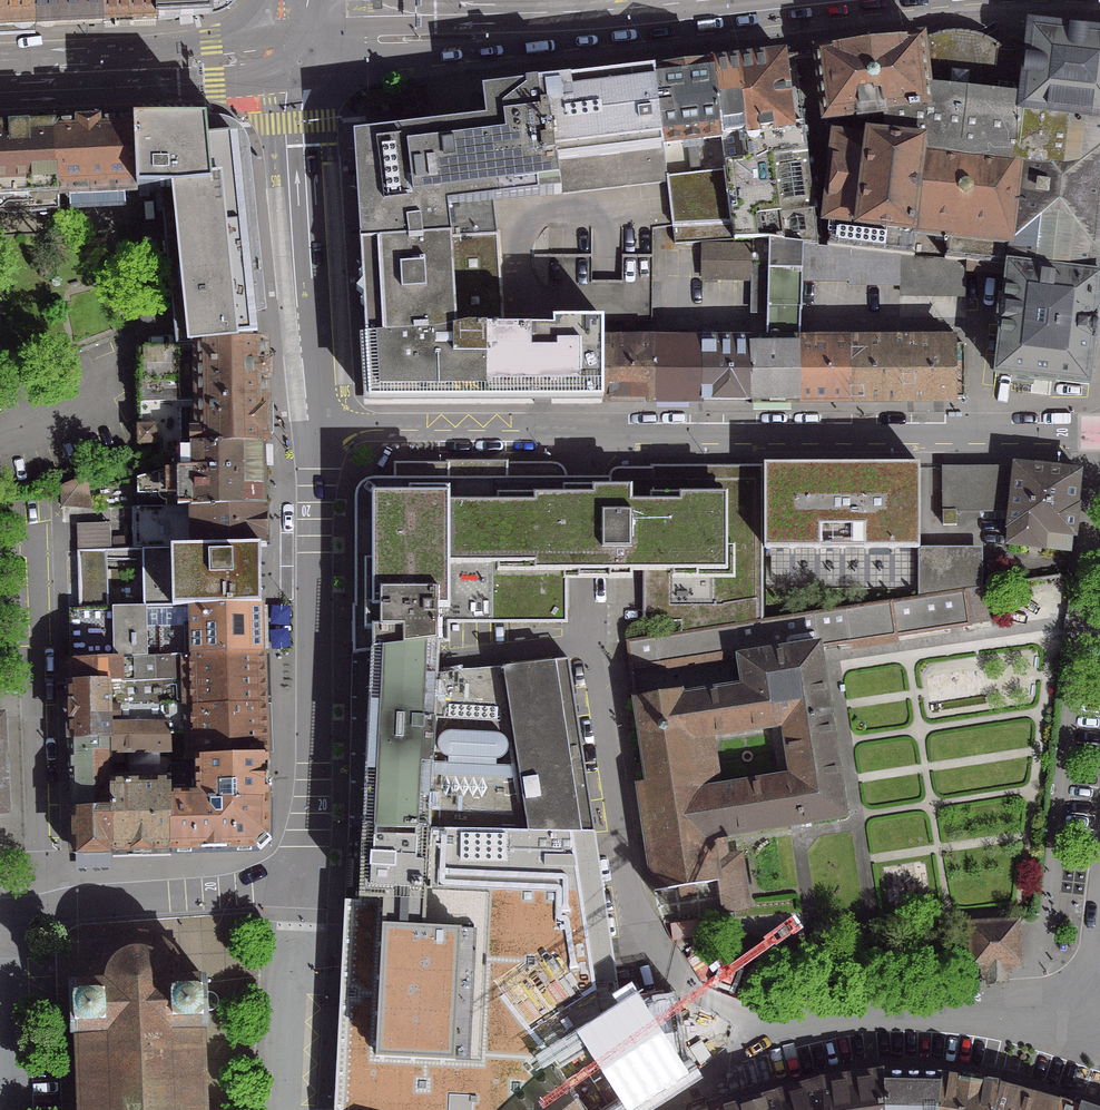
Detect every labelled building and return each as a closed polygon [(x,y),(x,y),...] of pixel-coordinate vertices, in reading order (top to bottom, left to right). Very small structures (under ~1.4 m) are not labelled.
[(32,27),(31,0),(0,0),(0,28),(32,27)] [(32,27),(100,23),(99,0),(31,0),(32,27)] [(154,20),(153,0),(99,0),(100,23),(154,21),(154,20)] [(154,20),(154,21),(181,18),(196,15),(210,8),(220,0),(153,0),(154,20)] [(1020,97),(1018,110),(1099,120),(1099,35),(1089,34),(1089,32),(1078,30),(1063,29),(1063,31),(1027,27),(1024,48),(999,48),(992,94),(1020,97)] [(919,39),(925,87),(992,94),(999,48),(999,47),(996,45),(984,39),(974,36),(963,33),(952,33),(943,33),(933,35),(924,39),(919,39)] [(856,122),(882,118),(882,115),(928,109),(925,87),(919,39),(870,45),(813,52),(822,122),(855,118),(856,122)] [(800,125),(791,127),(784,56),(710,65),(722,169),(730,224),(732,241),(749,240),(758,240),(800,245),(815,247),(802,133),(801,125),(800,125)] [(722,169),(710,65),(652,72),(664,176),(722,169)] [(665,183),(664,176),(652,72),(597,78),(535,85),(538,117),(548,116),(559,195),(665,183)] [(529,329),(501,329),(491,202),(559,195),(548,116),(538,117),(535,85),(534,84),(523,86),(479,92),(483,122),(470,123),(350,137),(357,244),(358,245),(359,274),(356,278),(360,282),(360,283),(360,285),(354,292),(361,298),(361,302),(358,306),(361,309),(363,335),(363,338),(365,362),(367,401),(487,400),(541,400),(561,400),(601,400),(601,346),(600,346),(599,322),(551,322),(551,329),(542,329),(529,329)] [(403,92),(405,114),(406,115),(417,114),(419,113),(420,111),(418,100),(417,88),(415,87),(405,88),(403,89),(403,92)] [(823,203),(821,209),(821,215),(823,221),(828,221),(825,248),(847,250),(897,256),(963,263),(964,273),(1003,277),(1004,270),(1098,281),(1099,275),(1093,274),(1095,265),(1095,257),(1099,257),(1099,255),(1099,249),(1099,239),(1099,120),(1018,110),(1020,97),(992,94),(925,87),(928,109),(882,115),(882,118),(883,124),(881,124),(883,138),(865,136),(864,141),(832,137),(831,139),(828,148),(828,154),(830,160),(825,198),(823,203)] [(56,195),(134,192),(133,176),(130,122),(51,126),(55,211),(56,211),(56,195)] [(159,192),(245,188),(240,145),(237,136),(231,129),(223,124),(214,123),(130,122),(133,176),(134,192),(159,192)] [(0,128),(0,214),(55,211),(51,126),(0,128)] [(730,224),(722,169),(664,176),(665,183),(670,227),(730,224)] [(245,188),(159,192),(172,331),(174,347),(261,342),(260,340),(254,340),(253,327),(252,310),(257,308),(245,188)] [(800,282),(800,245),(758,240),(749,240),(749,247),(749,280),(748,309),(765,310),(764,339),(748,339),(748,400),(797,400),(797,339),(798,311),(800,282)] [(800,245),(800,282),(825,283),(846,283),(846,287),(874,287),(897,287),(897,293),(930,293),(963,293),(964,273),(963,263),(897,256),(847,250),(825,248),(815,247),(800,245)] [(749,280),(749,247),(700,246),(700,279),(749,280)] [(1098,281),(1004,270),(1003,277),(1000,301),(997,301),(994,326),(998,326),(992,374),(1027,378),(1026,379),(1041,381),(1086,386),(1091,344),(1093,345),(1096,317),(1094,317),(1098,281)] [(608,400),(657,400),(655,339),(607,339),(601,339),(601,346),(601,400),(608,400)] [(694,400),(702,400),(701,339),(689,339),(655,339),(657,400),(694,400)] [(748,400),(748,339),(701,339),(702,400),(706,400),(748,400)] [(804,400),(853,400),(853,339),(797,339),(797,400),(804,400)] [(142,349),(136,350),(137,444),(159,444),(159,455),(183,450),(214,445),(262,444),(262,431),(261,431),(261,421),(261,413),(262,413),(261,398),(260,372),(260,345),(261,345),(261,342),(174,347),(142,349)] [(183,450),(159,455),(159,472),(185,470),(263,468),(262,444),(214,445),(183,450)] [(844,465),(765,464),(765,548),(919,549),(920,465),(844,465)] [(1012,466),(1012,468),(1007,512),(1005,529),(1007,529),(1005,545),(1031,548),(1040,549),(1040,547),(1068,550),(1069,536),(1072,536),(1075,506),(1073,506),(1077,473),(1055,471),(1055,470),(1034,468),(1012,466)] [(159,472),(135,479),(135,495),(163,494),(163,508),(263,507),(263,468),(185,470),(159,472)] [(1007,512),(1012,468),(940,468),(940,526),(953,526),(953,513),(1007,512)] [(84,477),(60,487),(61,507),(90,509),(84,477)] [(586,478),(405,478),(405,495),(369,495),(369,608),(369,631),(369,652),(435,644),(434,643),(433,643),(433,633),(435,633),(435,632),(435,610),(564,610),(564,580),(588,580),(629,580),(630,565),(647,565),(647,586),(663,586),(663,610),(723,609),(723,606),(759,601),(760,478),(641,478),(586,478)] [(163,508),(131,508),(132,549),(140,549),(264,546),(263,507),(163,508)] [(109,523),(75,524),(76,551),(109,550),(109,523)] [(264,546),(140,549),(141,610),(168,611),(258,608),(258,547),(264,547),(264,546)] [(917,557),(917,579),(917,597),(963,590),(981,587),(981,557),(917,557)] [(917,597),(887,601),(892,638),(968,627),(968,623),(985,620),(980,590),(963,592),(963,590),(917,597)] [(168,612),(185,611),(187,656),(259,654),(258,608),(168,611),(168,612)] [(847,645),(842,608),(623,641),(627,668),(737,653),(742,687),(729,689),(688,696),(716,882),(714,882),(720,914),(724,914),(724,912),(747,908),(738,855),(725,857),(721,835),(841,815),(816,649),(847,645)] [(136,610),(68,610),(68,629),(137,628),(136,610)] [(365,739),(361,828),(575,833),(591,833),(566,660),(499,667),(500,669),(433,676),(434,659),(435,644),(369,652),(368,664),(365,739)] [(169,648),(169,656),(179,656),(178,648),(169,648)] [(264,754),(264,741),(260,666),(259,654),(187,656),(188,708),(188,714),(166,715),(167,733),(182,733),(182,756),(183,760),(190,760),(190,756),(264,754)] [(188,708),(187,656),(179,656),(169,656),(67,661),(67,683),(106,682),(107,704),(107,705),(171,703),(188,708)] [(107,723),(107,705),(107,704),(106,682),(67,683),(68,739),(107,738),(106,723),(107,723)] [(644,782),(635,783),(651,892),(688,886),(714,882),(716,882),(688,696),(679,697),(678,690),(631,698),(644,782)] [(183,760),(182,756),(182,733),(167,733),(166,733),(166,723),(107,723),(106,723),(107,738),(107,752),(108,752),(167,751),(167,759),(181,759),(181,760),(183,760)] [(71,851),(109,850),(107,752),(107,738),(68,739),(69,740),(71,851)] [(108,752),(107,752),(109,850),(111,850),(169,848),(168,794),(167,781),(127,783),(126,760),(109,761),(108,752)] [(194,794),(189,794),(168,794),(169,848),(196,848),(253,847),(264,837),(264,799),(264,791),(264,754),(190,756),(190,760),(193,760),(194,794)] [(555,1068),(631,1020),(630,1009),(618,1011),(599,883),(593,844),(591,833),(575,833),(361,828),(361,841),(360,900),(368,901),(362,1017),(358,1109),(507,1109),(555,1068)] [(1020,920),(969,922),(971,957),(971,967),(982,967),(982,973),(990,972),(990,981),(997,980),(1005,980),(1004,971),(1012,971),(1011,965),(1022,964),(1021,936),(1020,921),(1020,920)] [(198,1027),(203,1027),(201,978),(178,979),(177,970),(174,961),(169,953),(163,947),(155,942),(147,938),(138,937),(130,937),(121,939),(113,942),(106,947),(101,953),(97,959),(93,967),(91,974),(91,982),(68,983),(70,1032),(75,1032),(78,1109),(202,1109),(198,1027)] [(507,1109),(604,1109),(666,1071),(672,1070),(676,1066),(677,1060),(674,1045),(669,1010),(668,1007),(664,1004),(661,1004),(657,1004),(630,1009),(631,1020),(555,1068),(507,1109)] [(774,1096),(777,1109),(884,1109),(883,1075),(819,1084),(775,1096),(774,1096)] [(939,1076),(883,1075),(884,1109),(935,1109),(939,1076)] [(997,1086),(939,1076),(935,1109),(992,1109),(997,1086)] [(1056,1104),(1057,1103),(1020,1092),(997,1086),(992,1109),(1054,1109),(1056,1104)] [(774,1096),(728,1109),(777,1109),(774,1096)]
